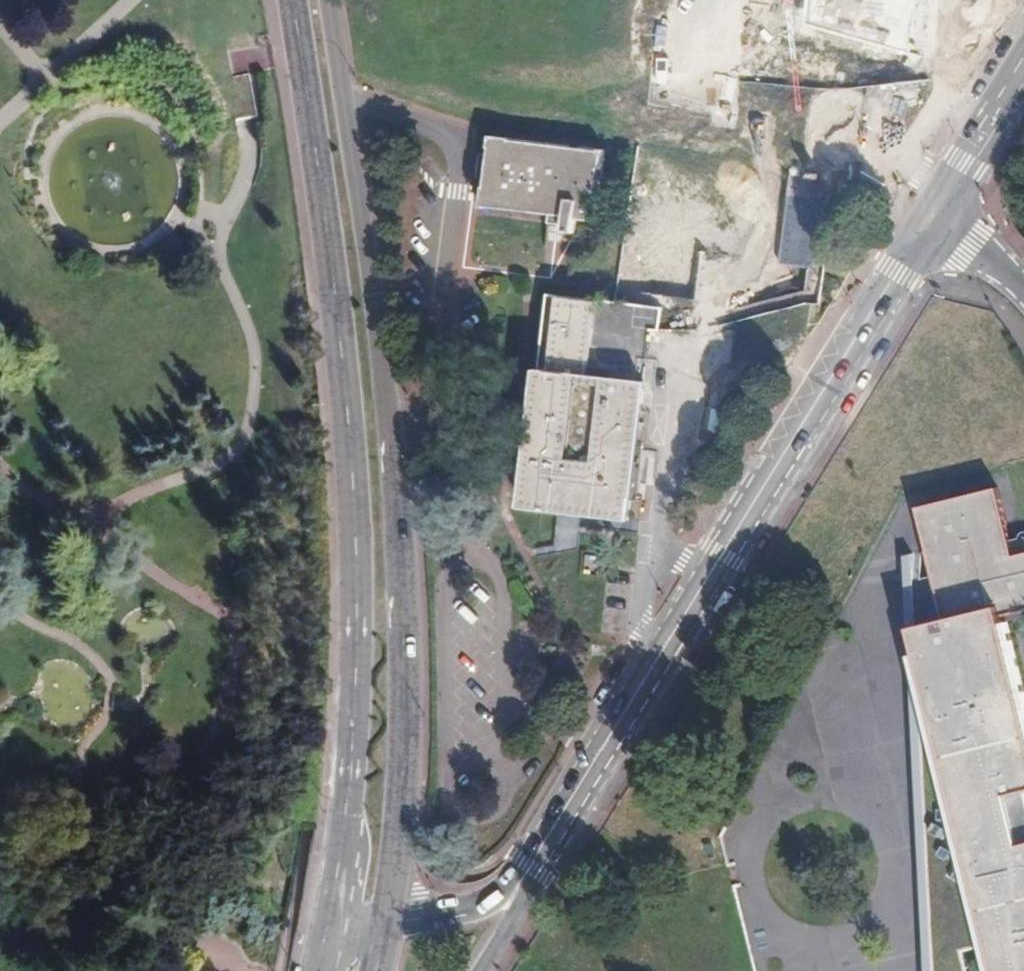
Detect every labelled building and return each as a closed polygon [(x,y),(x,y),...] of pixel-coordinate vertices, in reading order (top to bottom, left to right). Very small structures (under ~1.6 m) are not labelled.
[(924,69),(931,0),(809,0),(806,25),(924,69)] [(475,204),(528,211),(536,142),(565,147),(558,215),(561,215),(560,232),(574,233),(575,218),(595,221),(599,190),(593,188),(597,147),(486,131),(475,204)] [(536,142),(528,211),(558,215),(565,147),(536,142)] [(525,506),(629,517),(645,380),(590,372),(597,302),(549,295),(525,506)] [(613,355),(612,375),(652,377),(653,357),(613,355)] [(1003,610),(1023,605),(1023,543),(1009,546),(992,483),(913,502),(942,612),(907,622),(989,944),(996,970),(1023,970),(1023,696),(1003,610)] [(554,548),(570,549),(572,516),(556,515),(554,548)] [(972,950),(989,944),(907,622),(932,970),(977,970),(972,950)]
